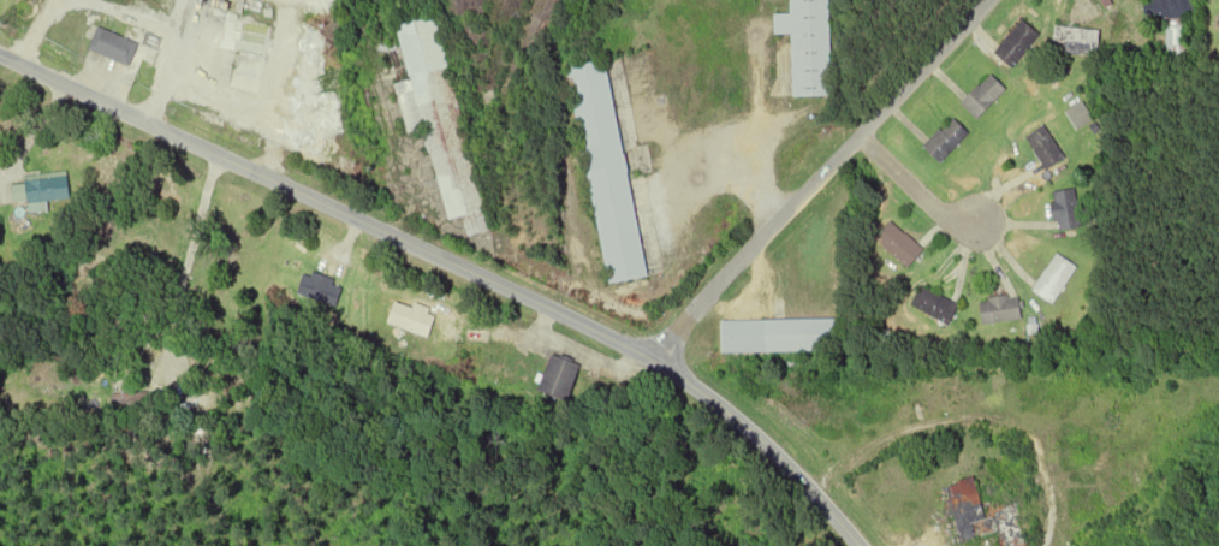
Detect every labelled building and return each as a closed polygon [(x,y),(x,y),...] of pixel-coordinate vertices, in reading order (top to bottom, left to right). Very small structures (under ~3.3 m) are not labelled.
[(794,96),(832,96),(830,0),(791,0),(792,13),(775,13),(776,33),(793,33),(794,96)] [(1199,18),(1199,0),(1145,0),(1145,18),(1199,18)] [(445,14),(401,23),(413,80),(400,82),(410,131),(430,127),(448,219),(465,216),(469,234),(489,230),(445,14)] [(1010,67),(1041,36),(1024,20),(993,50),(1010,67)] [(1167,57),(1185,57),(1185,23),(1167,23),(1167,57)] [(1101,29),(1055,25),(1053,55),(1099,59),(1101,29)] [(139,43),(98,26),(89,48),(130,65),(139,43)] [(645,276),(610,59),(571,66),(607,282),(645,276)] [(978,119),(1007,90),(991,73),(961,103),(978,119)] [(1066,112),(1078,130),(1094,120),(1082,102),(1066,112)] [(925,146),(941,162),(970,133),(955,117),(925,146)] [(1065,160),(1047,126),(1027,136),(1046,170),(1065,160)] [(29,201),(30,214),(49,212),(48,201),(71,198),(68,170),(25,175),(26,184),(12,185),(14,202),(29,201)] [(1056,229),(1080,228),(1079,190),(1054,190),(1056,229)] [(907,268),(924,251),(894,220),(876,237),(907,268)] [(1078,266),(1058,253),(1033,289),(1053,302),(1078,266)] [(336,307),(343,288),(305,273),(297,292),(336,307)] [(959,304),(922,285),(912,306),(949,324),(959,304)] [(984,323),(1022,319),(1019,294),(981,299),(984,323)] [(829,351),(829,335),(840,335),(839,318),(722,320),(723,352),(829,351)] [(538,389),(567,401),(582,364),(553,352),(538,389)] [(151,407),(151,393),(114,393),(114,407),(151,407)] [(962,542),(998,533),(1002,545),(1028,545),(1016,501),(986,509),(977,478),(947,486),(962,542)]
